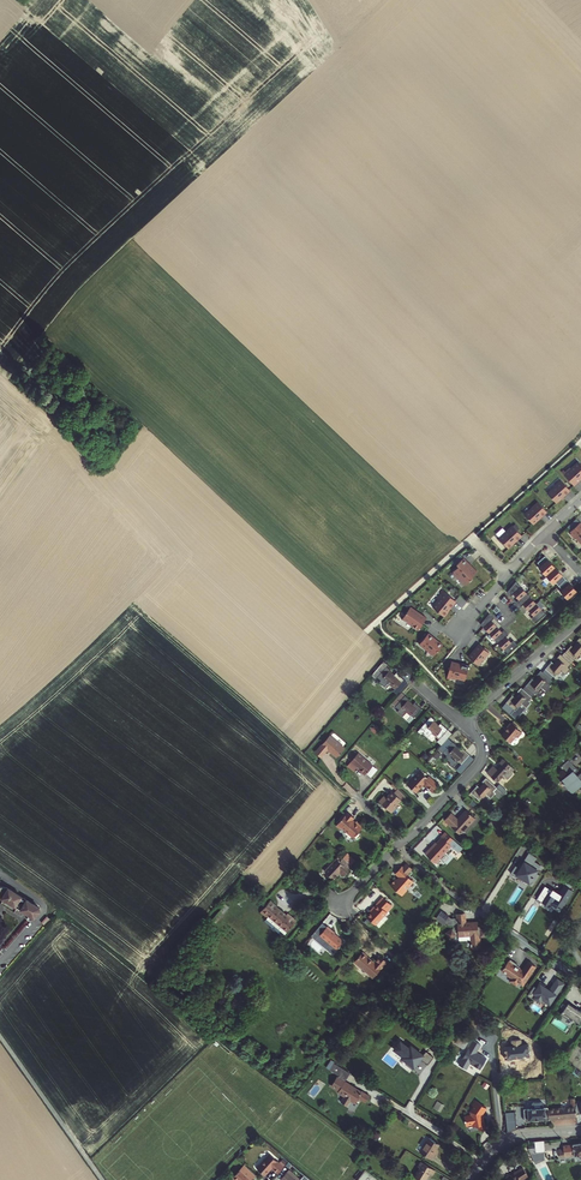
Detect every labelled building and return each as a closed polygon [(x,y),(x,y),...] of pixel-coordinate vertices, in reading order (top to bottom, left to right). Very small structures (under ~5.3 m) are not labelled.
[(564,469),(574,481),(580,474),(580,473),(580,472),(580,459),(579,457),(572,464),(570,462),(566,467),(564,469)] [(556,482),(548,489),(557,498),(571,486),(561,475),(555,481),(556,482)] [(533,503),(525,510),(534,519),(548,507),(538,497),(532,503),(533,503)] [(567,523),(571,527),(580,518),(577,514),(567,523)] [(571,527),(572,529),(572,530),(573,532),(575,532),(580,538),(580,518),(571,527)] [(508,527),(500,534),(509,544),(514,539),(513,539),(516,536),(517,537),(523,531),(513,521),(507,526),(508,527)] [(458,557),(459,558),(464,553),(461,550),(453,558),(455,560),(458,557)] [(546,552),(538,558),(541,561),(539,563),(547,571),(556,563),(546,552)] [(459,558),(457,560),(459,562),(454,567),(455,568),(454,570),(456,571),(458,571),(466,580),(473,574),(473,572),(476,569),(476,565),(472,565),(469,561),(470,560),(464,553),(459,558)] [(556,563),(547,571),(554,579),(556,578),(559,581),(567,575),(556,563)] [(567,575),(559,581),(563,585),(561,587),(568,595),(578,587),(567,575)] [(517,577),(508,587),(512,592),(514,589),(519,595),(527,588),(517,577)] [(450,604),(456,596),(444,586),(441,590),(437,594),(439,596),(433,603),(445,612),(449,607),(448,607),(447,606),(449,603),(450,604)] [(519,595),(517,597),(521,602),(524,600),(529,606),(537,599),(527,588),(519,595)] [(537,599),(529,606),(534,611),(532,613),(536,618),(546,609),(537,599)] [(417,607),(411,603),(405,612),(406,617),(408,616),(413,620),(412,621),(419,626),(427,614),(420,609),(417,607)] [(490,609),(481,620),(489,629),(497,622),(492,616),(494,614),(490,609)] [(497,622),(489,629),(499,639),(507,632),(509,630),(504,625),(502,627),(497,622)] [(428,630),(419,641),(425,646),(426,645),(434,652),(442,642),(437,638),(434,636),(434,635),(428,630)] [(507,632),(499,639),(508,650),(518,641),(514,636),(512,638),(507,632)] [(575,660),(580,653),(580,636),(577,640),(579,642),(575,646),(572,644),(566,652),(575,660)] [(479,640),(469,653),(478,661),(485,653),(486,654),(490,649),(479,640)] [(566,652),(563,655),(572,663),(575,660),(566,652)] [(569,667),(572,663),(563,655),(561,653),(558,657),(560,658),(555,663),(553,661),(546,668),(555,676),(556,677),(562,670),(566,674),(571,668),(569,667)] [(458,659),(451,658),(448,673),(455,675),(455,673),(466,675),(469,661),(462,659),(462,662),(458,661),(458,659)] [(388,665),(382,660),(371,672),(381,680),(379,682),(385,687),(388,683),(396,689),(404,680),(396,673),(394,676),(389,672),(391,670),(387,666),(388,665)] [(546,668),(544,671),(552,679),(555,676),(546,668)] [(527,685),(536,693),(542,686),(547,690),(551,684),(550,683),(553,679),(552,679),(544,671),(542,669),(539,673),(540,675),(536,680),(533,677),(527,685)] [(527,685),(524,688),(533,696),(533,697),(536,693),(527,685)] [(530,700),(533,696),(524,688),(521,686),(518,690),(520,692),(516,696),(513,694),(506,702),(516,710),(522,703),(527,707),(531,701),(530,700)] [(396,707),(405,697),(402,693),(392,704),(396,707)] [(397,712),(403,717),(407,712),(414,719),(422,710),(415,703),(412,706),(407,702),(409,700),(405,697),(396,707),(399,710),(397,712)] [(519,712),(516,710),(506,702),(502,706),(504,708),(515,717),(519,712)] [(407,712),(403,717),(410,723),(414,719),(407,712)] [(435,732),(442,738),(451,728),(443,722),(441,724),(436,720),(438,718),(434,715),(424,726),(427,729),(425,731),(431,736),(435,732)] [(516,736),(518,737),(522,732),(512,723),(508,726),(510,728),(503,735),(510,742),(516,736)] [(440,741),(443,744),(455,732),(451,728),(442,738),(440,741)] [(327,747),(331,750),(329,752),(335,757),(343,747),(328,735),(313,752),(319,757),(327,747)] [(453,769),(460,761),(463,764),(471,755),(464,748),(461,751),(456,746),(458,745),(454,741),(444,752),(448,755),(446,757),(452,762),(449,765),(453,769)] [(357,753),(346,766),(353,771),(355,768),(364,775),(371,766),(357,753)] [(497,768),(495,766),(488,773),(497,782),(503,775),(508,779),(513,773),(511,771),(514,768),(503,758),(500,762),(502,764),(497,768)] [(557,779),(568,792),(580,780),(580,766),(573,773),(570,771),(573,768),(564,758),(558,764),(565,772),(557,779)] [(432,793),(439,785),(420,769),(406,785),(415,792),(421,785),(432,793)] [(497,787),(486,777),(483,781),(484,783),(480,788),(477,785),(471,793),(480,801),(487,794),(491,798),(496,793),(494,791),(497,787)] [(397,788),(392,792),(399,798),(403,794),(400,791),(397,788)] [(394,806),(400,799),(399,798),(392,792),(391,791),(385,797),(383,796),(378,801),(390,813),(395,807),(394,806)] [(462,801),(466,805),(470,800),(466,796),(462,801)] [(449,815),(442,821),(458,836),(473,819),(464,811),(455,821),(449,815)] [(335,825),(339,829),(351,839),(361,828),(354,822),(353,823),(350,821),(352,819),(346,813),(335,825)] [(444,835),(440,839),(441,841),(431,852),(429,851),(423,858),(432,866),(440,858),(449,848),(450,849),(457,855),(461,851),(444,835)] [(450,849),(449,848),(440,858),(441,859),(450,849)] [(461,851),(457,855),(461,859),(465,854),(461,851)] [(538,857),(529,852),(515,875),(529,884),(539,871),(542,865),(535,862),(538,857)] [(353,866),(343,857),(339,861),(336,858),(324,871),(333,879),(340,872),(344,876),(353,866)] [(403,866),(410,873),(413,869),(406,863),(403,866)] [(410,873),(403,866),(396,874),(400,877),(398,880),(396,879),(390,885),(402,896),(408,890),(407,890),(414,882),(407,876),(410,873)] [(3,898),(33,919),(40,912),(40,908),(12,888),(6,884),(0,885),(0,898),(3,898)] [(560,894),(544,885),(537,899),(552,907),(560,894)] [(375,908),(370,913),(379,921),(387,913),(387,912),(392,906),(383,897),(374,907),(375,908)] [(288,912),(287,914),(277,906),(278,905),(271,900),(262,911),(269,916),(266,920),(271,924),(270,925),(275,929),(276,928),(283,933),(295,918),(288,912)] [(376,925),(379,921),(370,913),(367,917),(376,925)] [(462,915),(452,914),(450,924),(445,923),(442,921),(434,933),(437,935),(449,936),(463,938),(461,951),(470,952),(471,944),(470,944),(470,941),(473,942),(472,944),(479,945),(480,935),(474,934),(474,931),(472,931),(472,926),(461,925),(462,915)] [(427,928),(434,933),(442,921),(435,916),(427,928)] [(327,926),(319,936),(336,950),(343,941),(334,933),(335,932),(327,926)] [(363,952),(355,962),(361,968),(362,967),(369,973),(369,974),(374,978),(388,961),(381,956),(375,963),(368,956),(363,952)] [(505,961),(500,969),(510,977),(508,979),(514,983),(516,980),(521,984),(534,965),(526,959),(521,967),(522,968),(521,969),(514,964),(515,963),(509,958),(508,959),(506,962),(505,961)] [(555,978),(553,982),(561,987),(563,983),(555,978)] [(561,987),(553,982),(550,986),(551,987),(550,990),(543,986),(544,985),(539,981),(535,987),(533,985),(527,995),(533,999),(535,995),(539,998),(539,1000),(544,1003),(545,1002),(549,1004),(556,994),(554,993),(556,990),(558,991),(561,987)] [(568,1003),(566,1006),(565,1006),(561,1003),(559,1006),(562,1009),(559,1013),(567,1019),(569,1016),(578,1022),(580,1018),(580,1007),(579,1010),(575,1008),(568,1003)] [(455,1043),(465,1049),(471,1039),(461,1033),(455,1043)] [(474,1040),(459,1063),(467,1068),(470,1062),(480,1068),(487,1058),(476,1052),(481,1044),(474,1040)] [(409,1048),(400,1041),(396,1046),(397,1047),(394,1050),(402,1056),(401,1058),(406,1062),(405,1063),(411,1068),(412,1069),(418,1063),(416,1061),(418,1059),(420,1060),(421,1059),(428,1064),(433,1057),(426,1051),(423,1055),(410,1046),(409,1048)] [(347,1083),(352,1077),(343,1071),(339,1077),(341,1078),(340,1080),(339,1079),(333,1087),(341,1092),(339,1095),(345,1099),(342,1104),(348,1109),(352,1103),(356,1106),(359,1101),(367,1106),(371,1099),(363,1094),(362,1095),(346,1084),(347,1083)] [(562,1105),(563,1116),(577,1115),(576,1106),(575,1094),(572,1094),(572,1097),(571,1097),(572,1104),(562,1105)] [(438,1100),(434,1107),(441,1111),(445,1104),(438,1100)] [(478,1125),(479,1128),(481,1130),(484,1130),(485,1127),(484,1118),(482,1118),(481,1115),(487,1108),(477,1100),(473,1105),(475,1107),(472,1112),(472,1115),(465,1116),(466,1125),(474,1123),(474,1126),(478,1125)] [(549,1107),(550,1118),(563,1116),(562,1105),(549,1107)] [(547,1119),(550,1119),(550,1118),(549,1107),(548,1106),(526,1108),(524,1108),(526,1121),(528,1121),(530,1118),(546,1117),(546,1118),(547,1119)] [(515,1125),(514,1120),(507,1121),(509,1132),(516,1130),(515,1125)] [(432,1138),(422,1152),(435,1160),(437,1156),(435,1154),(439,1148),(442,1144),(432,1138)] [(536,1140),(536,1152),(546,1151),(546,1140),(536,1140)] [(559,1146),(560,1154),(580,1152),(580,1141),(563,1142),(563,1146),(559,1146)] [(270,1170),(276,1176),(282,1170),(268,1157),(255,1171),(263,1178),(270,1170)] [(423,1166),(417,1175),(424,1179),(426,1179),(432,1171),(434,1173),(437,1169),(423,1161),(420,1164),(423,1166)] [(523,1178),(526,1175),(527,1176),(531,1174),(524,1165),(513,1173),(514,1175),(508,1179),(525,1179),(523,1178)] [(242,1168),(231,1179),(252,1179),(254,1178),(242,1168)] [(372,1173),(366,1169),(357,1179),(381,1179),(372,1173)]
